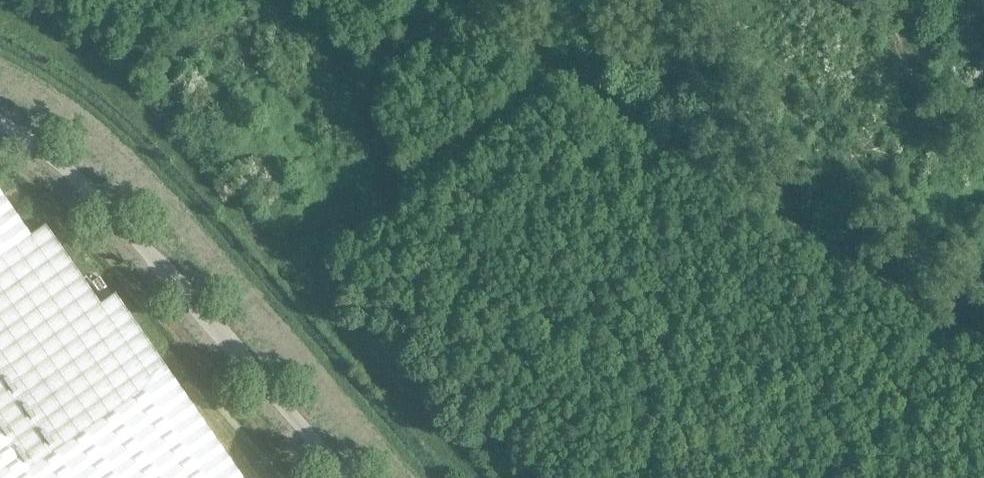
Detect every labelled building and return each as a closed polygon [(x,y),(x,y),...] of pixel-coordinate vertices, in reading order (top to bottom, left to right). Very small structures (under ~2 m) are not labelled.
[(114,294),(100,305),(45,226),(30,236),(0,192),(0,477),(239,477),(114,294)]
